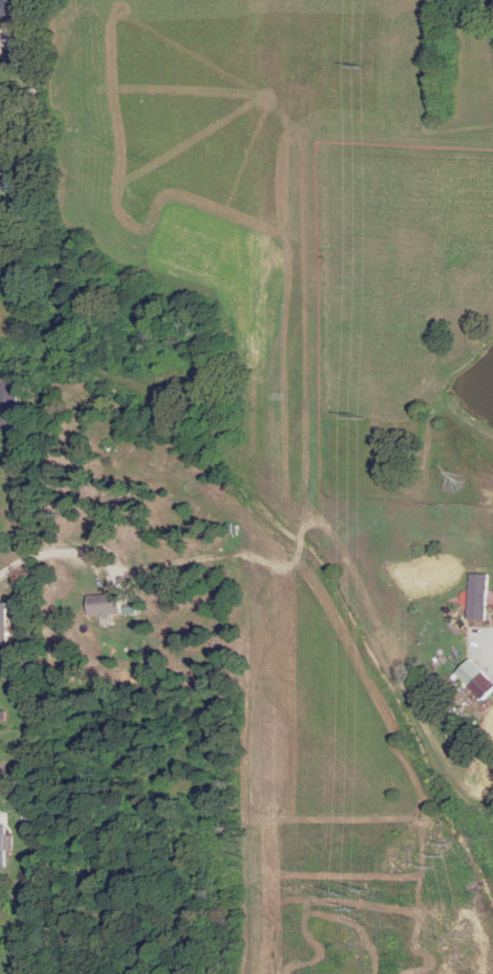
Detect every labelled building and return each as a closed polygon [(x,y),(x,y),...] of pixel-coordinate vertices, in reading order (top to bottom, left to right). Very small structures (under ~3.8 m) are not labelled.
[(17,1),(18,0),(0,0),(0,15),(14,22),(23,3),(17,1)] [(14,383),(0,383),(0,430),(13,431),(14,383)] [(484,574),(465,574),(464,619),(483,620),(484,574)] [(82,614),(116,614),(116,595),(82,595),(82,614)] [(480,702),(492,689),(492,685),(466,658),(451,673),(480,702)]
